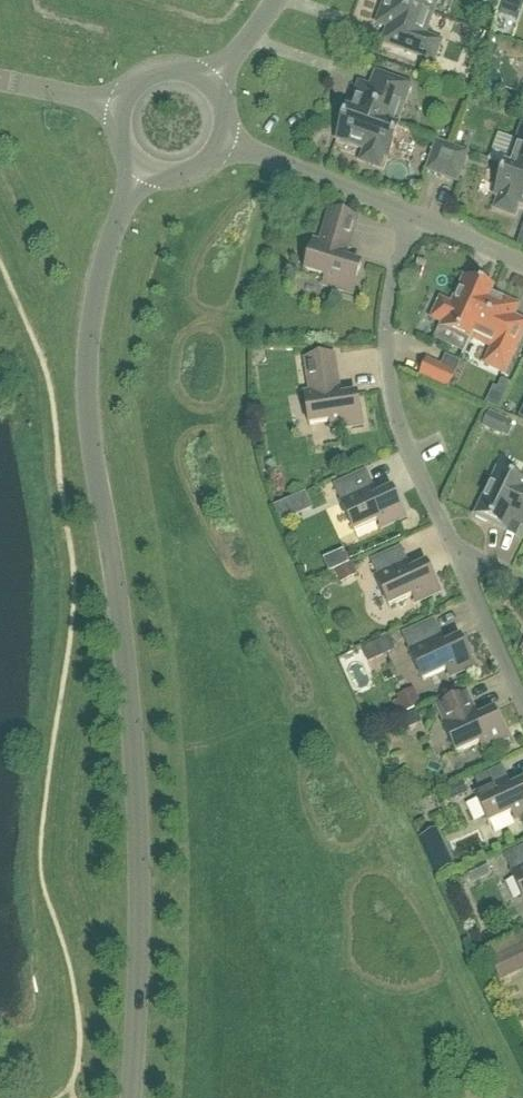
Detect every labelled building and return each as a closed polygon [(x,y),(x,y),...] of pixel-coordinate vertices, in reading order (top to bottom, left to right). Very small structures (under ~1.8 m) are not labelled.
[(378,26),(389,30),(384,45),(434,63),(441,44),(425,38),(433,15),(391,0),(388,0),(378,26)] [(433,15),(439,0),(391,0),(433,15)] [(351,113),(348,112),(348,113),(415,137),(416,136),(396,129),(410,88),(377,76),(372,91),(360,87),(351,113)] [(366,152),(363,159),(382,166),(384,158),(389,160),(399,132),(415,137),(348,113),(338,142),(366,152)] [(509,169),(489,162),(489,163),(522,175),(522,130),(509,169)] [(428,173),(443,178),(452,150),(438,145),(428,173)] [(468,155),(452,150),(443,178),(458,184),(468,155)] [(515,217),(519,206),(522,207),(522,175),(489,163),(506,169),(496,198),(500,199),(496,211),(515,217)] [(315,243),(306,274),(326,280),(324,288),(353,297),(362,267),(346,262),(359,221),(330,213),(320,245),(315,243)] [(444,326),(442,330),(470,343),(462,359),(463,359),(492,297),(494,294),(465,281),(453,308),(446,305),(437,322),(444,326)] [(492,297),(463,359),(464,359),(472,340),(494,350),(486,366),(505,374),(522,335),(522,324),(513,320),(518,309),(492,297)] [(305,396),(310,428),(331,425),(332,433),(362,428),(358,397),(341,399),(335,357),(306,362),(311,395),(305,396)] [(447,358),(441,369),(428,363),(421,378),(449,390),(455,375),(461,364),(447,358)] [(498,391),(506,395),(511,386),(502,382),(498,391)] [(509,405),(522,413),(522,392),(518,389),(509,405)] [(341,505),(355,534),(378,524),(382,531),(405,520),(392,491),(377,498),(366,473),(335,488),(343,504),(341,505)] [(498,473),(476,519),(488,525),(490,522),(508,531),(512,522),(522,527),(522,485),(498,473)] [(290,503),(278,509),(285,524),(297,519),(290,503)] [(376,579),(389,609),(413,598),(416,606),(440,595),(427,566),(412,573),(401,550),(372,563),(379,578),(376,579)] [(336,575),(341,584),(357,576),(352,567),(336,575)] [(410,653),(424,683),(447,672),(450,680),(474,669),(461,640),(446,647),(434,622),(404,636),(411,653),(410,653)] [(400,717),(406,714),(422,707),(415,693),(399,700),(401,704),(396,707),(400,717)] [(443,726),(457,756),(481,745),(484,752),(507,742),(494,713),(479,720),(468,695),(437,709),(444,726),(443,726)] [(403,720),(407,729),(422,723),(418,714),(403,720)] [(489,826),(513,815),(516,822),(522,819),(522,785),(512,790),(502,770),(477,781),(482,793),(476,796),(489,826)] [(446,791),(451,802),(467,794),(462,783),(446,791)] [(522,899),(522,850),(506,858),(513,874),(512,875),(522,899)] [(435,861),(432,862),(438,875),(440,874),(455,867),(449,854),(435,861)] [(468,872),(474,884),(489,877),(484,865),(468,872)] [(522,974),(522,946),(490,962),(501,984),(522,974)]
